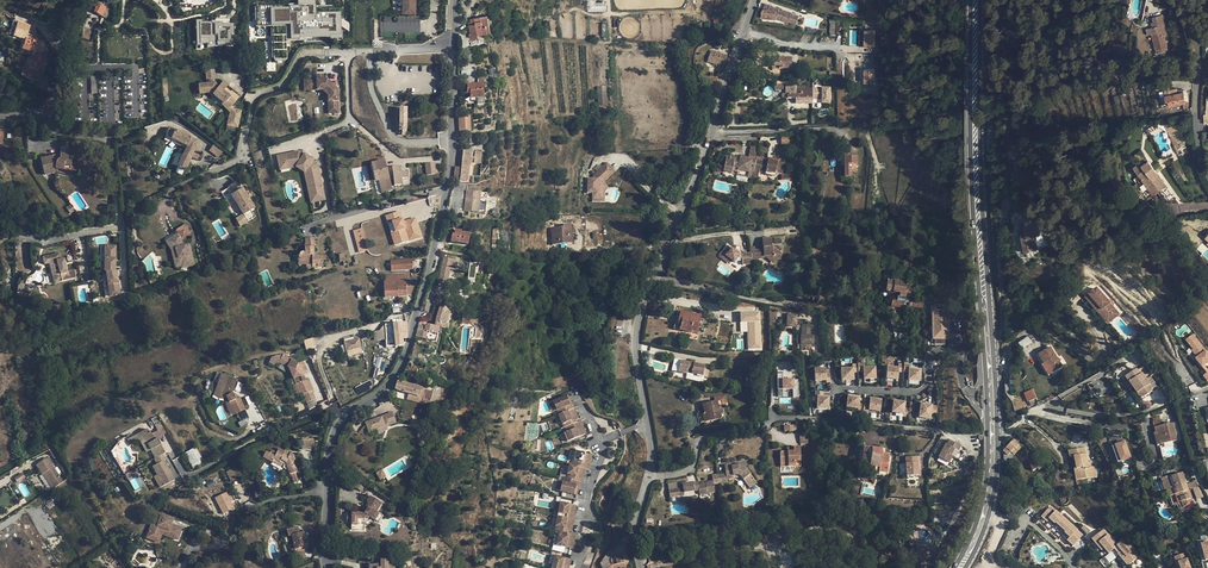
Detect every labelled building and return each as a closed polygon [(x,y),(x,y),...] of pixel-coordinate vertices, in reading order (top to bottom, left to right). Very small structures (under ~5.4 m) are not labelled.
[(295,5),(254,7),(254,28),(272,28),(272,61),(287,60),(287,41),(305,41),(304,39),(322,38),(323,41),(342,40),(340,9),(331,9),(331,4),(316,5),(316,0),(295,1),(295,5)] [(406,11),(416,12),(417,0),(404,0),(403,5),(406,5),(406,11)] [(587,12),(606,11),(606,2),(596,3),(595,0),(586,0),(587,12)] [(94,2),(89,10),(101,16),(105,18),(109,10),(94,2)] [(780,8),(770,5),(768,9),(764,9),(762,9),(761,11),(761,18),(776,19),(778,13),(783,15),(781,20),(788,22),(789,21),(796,23),(799,15),(794,14),(794,13),(782,9),(781,10),(779,9),(780,8)] [(1168,46),(1165,37),(1167,36),(1162,15),(1152,17),(1153,22),(1154,26),(1152,27),(1150,27),(1152,34),(1155,49),(1157,49),(1158,52),(1168,50),(1167,46),(1168,46)] [(487,16),(471,19),(472,24),(469,24),(471,33),(469,33),(470,38),(476,37),(475,35),(478,34),(484,33),(490,32),(487,16)] [(214,20),(192,19),(192,50),(236,45),(233,20),(214,20)] [(9,34),(13,35),(17,21),(13,20),(9,34)] [(30,26),(18,22),(15,30),(23,33),(21,39),(25,40),(22,50),(29,52),(34,53),(31,61),(30,61),(28,67),(24,66),(23,70),(19,68),(18,71),(22,72),(27,74),(26,77),(26,78),(35,81),(38,71),(40,67),(41,68),(44,60),(50,61),(50,55),(49,53),(49,52),(48,50),(46,43),(44,40),(39,42),(31,39),(32,35),(28,34),(30,26)] [(21,39),(23,33),(15,30),(13,36),(21,39)] [(864,30),(864,48),(875,47),(875,30),(864,30)] [(715,52),(711,51),(710,55),(707,62),(713,64),(713,62),(717,64),(721,65),(724,66),(727,56),(721,54),(721,55),(718,55),(719,53),(715,52)] [(791,58),(772,57),(772,66),(779,67),(779,69),(791,69),(791,58)] [(498,83),(495,69),(488,70),(491,84),(498,83)] [(875,84),(875,69),(863,69),(864,84),(875,84)] [(319,80),(316,80),(316,90),(322,90),(327,95),(328,101),(332,101),(333,114),(339,114),(338,90),(335,88),(335,85),(332,82),(329,82),(326,79),(323,79),(323,74),(319,75),(319,80)] [(316,80),(303,80),(304,91),(316,90),(316,80)] [(1164,88),(1169,87),(1168,80),(1159,81),(1160,88),(1164,88)] [(222,82),(218,88),(223,91),(227,86),(222,82)] [(208,90),(214,96),(223,103),(229,108),(235,102),(230,97),(223,91),(218,88),(212,83),(198,84),(199,91),(208,90)] [(797,85),(786,85),(786,95),(787,95),(787,99),(795,99),(795,104),(813,104),(813,101),(812,95),(812,88),(797,89),(797,85)] [(482,86),(467,86),(467,92),(470,92),(470,94),(470,99),(477,99),(478,99),(482,98),(482,86)] [(605,87),(596,87),(598,106),(607,105),(605,87)] [(1168,105),(1185,102),(1183,92),(1178,93),(1174,93),(1173,88),(1169,89),(1164,90),(1165,95),(1166,101),(1168,100),(1168,105)] [(466,117),(458,118),(459,132),(470,132),(470,117),(466,117)] [(172,138),(175,130),(170,128),(166,136),(172,138)] [(185,171),(191,158),(192,156),(195,150),(197,145),(198,143),(198,142),(197,141),(196,141),(175,130),(172,138),(187,146),(184,154),(178,168),(177,168),(185,171)] [(792,135),(780,136),(781,144),(793,144),(792,135)] [(220,157),(223,150),(212,145),(209,152),(220,157)] [(750,146),(748,158),(752,159),(755,160),(758,148),(750,146)] [(61,147),(60,154),(68,156),(70,148),(61,147)] [(195,150),(192,156),(199,159),(201,153),(195,150)] [(184,154),(178,151),(172,165),(178,168),(184,154)] [(298,151),(277,156),(278,165),(288,163),(289,166),(296,165),(306,171),(309,184),(321,182),(317,164),(312,160),(313,159),(304,153),(303,155),(298,151)] [(470,152),(463,151),(461,168),(455,167),(453,180),(467,181),(470,152)] [(52,156),(40,159),(44,175),(56,172),(56,169),(63,170),(62,174),(75,176),(76,172),(78,164),(78,163),(71,162),(67,161),(68,156),(60,154),(58,160),(54,161),(52,156)] [(732,158),(726,157),(723,171),(732,173),(733,168),(737,169),(749,172),(750,168),(754,169),(756,160),(755,160),(752,159),(752,161),(745,159),(739,158),(739,160),(732,158)] [(857,157),(844,157),(844,177),(851,177),(851,171),(857,171),(857,157)] [(1133,167),(1153,194),(1166,185),(1146,158),(1133,167)] [(768,163),(756,160),(754,169),(758,170),(759,170),(766,172),(765,174),(774,176),(775,174),(777,162),(768,160),(768,163)] [(400,166),(392,167),(392,171),(388,172),(385,161),(375,163),(375,164),(372,165),(374,172),(377,172),(379,180),(379,181),(382,180),(385,189),(381,190),(382,193),(392,191),(390,180),(394,180),(394,186),(402,186),(401,179),(408,178),(407,172),(400,173),(400,166)] [(425,163),(426,175),(437,173),(436,162),(425,163)] [(777,162),(775,174),(781,175),(782,175),(784,163),(777,162)] [(614,171),(606,163),(593,176),(593,179),(587,179),(587,193),(592,193),(592,200),(602,200),(602,191),(607,187),(603,183),(603,180),(614,171)] [(86,166),(78,164),(76,172),(83,174),(90,177),(94,169),(86,166)] [(615,172),(614,171),(603,180),(603,183),(605,184),(605,181),(615,172)] [(307,185),(308,190),(309,190),(315,189),(316,191),(322,189),(321,182),(309,184),(307,185)] [(607,190),(607,187),(602,191),(602,200),(592,200),(592,202),(604,202),(605,192),(607,190)] [(255,208),(243,188),(242,189),(238,192),(233,194),(231,195),(244,215),(238,219),(236,220),(240,227),(254,219),(255,217),(254,216),(251,211),(255,208)] [(315,189),(309,190),(311,203),(325,200),(322,189),(316,191),(315,189)] [(464,211),(478,213),(481,192),(466,191),(465,200),(467,200),(467,202),(465,202),(464,211)] [(70,195),(66,197),(71,204),(66,208),(70,213),(75,210),(77,213),(81,211),(70,195)] [(401,212),(390,215),(398,244),(421,238),(416,220),(403,223),(401,212)] [(390,215),(386,216),(394,245),(398,244),(390,215)] [(887,222),(875,221),(876,229),(880,229),(880,232),(888,232),(887,222)] [(1025,230),(1020,231),(1024,252),(1026,252),(1037,249),(1035,241),(1034,237),(1040,235),(1037,222),(1024,225),(1025,230)] [(563,228),(551,228),(552,245),(566,244),(572,244),(574,244),(573,224),(571,225),(563,225),(563,228)] [(171,238),(169,239),(175,248),(178,258),(179,258),(181,266),(182,268),(188,267),(187,264),(194,263),(190,251),(189,251),(188,249),(186,249),(185,245),(183,246),(180,241),(191,234),(185,225),(176,231),(178,234),(176,235),(171,238)] [(361,230),(353,233),(359,250),(367,247),(361,230)] [(461,231),(455,230),(454,234),(454,236),(452,236),(451,242),(459,243),(459,241),(468,243),(470,234),(461,232),(461,231)] [(314,238),(305,238),(305,245),(304,245),(304,247),(305,253),(304,253),(303,252),(302,252),(301,252),(300,252),(300,253),(299,253),(299,254),(298,254),(298,255),(297,255),(298,265),(306,264),(312,264),(312,267),(323,267),(322,260),(326,260),(325,256),(316,256),(314,256),(314,254),(313,247),(313,246),(314,246),(314,245),(315,244),(314,238)] [(169,239),(166,242),(171,250),(175,248),(169,239)] [(771,239),(762,240),(763,244),(763,247),(763,250),(755,251),(755,247),(750,248),(751,254),(752,264),(755,263),(755,261),(753,259),(764,258),(764,256),(765,256),(774,264),(782,254),(779,252),(774,248),(772,248),(771,239)] [(734,251),(727,246),(722,253),(732,260),(734,262),(735,261),(742,261),(743,265),(752,264),(751,254),(742,255),(738,252),(737,253),(734,251)] [(103,272),(104,272),(114,272),(114,248),(104,248),(103,272)] [(1037,249),(1026,252),(1028,258),(1039,255),(1037,249)] [(452,254),(443,253),(439,276),(448,278),(452,254)] [(732,260),(722,253),(719,256),(729,264),(732,260)] [(59,254),(47,256),(49,263),(53,262),(56,275),(53,276),(54,283),(76,278),(74,270),(67,272),(64,259),(61,260),(59,254)] [(484,258),(477,257),(476,262),(474,270),(481,271),(484,258)] [(412,259),(391,261),(391,271),(413,269),(412,259)] [(467,271),(474,272),(474,270),(476,262),(469,261),(467,271)] [(115,272),(114,272),(104,272),(104,274),(110,298),(120,296),(115,272)] [(405,275),(395,276),(395,281),(386,281),(384,282),(385,297),(399,296),(406,296),(411,295),(410,286),(406,286),(405,275)] [(448,278),(439,276),(437,284),(446,285),(448,278)] [(907,283),(902,283),(893,281),(894,278),(888,277),(888,281),(887,280),(887,283),(886,289),(886,291),(893,292),(900,293),(900,296),(905,297),(910,298),(910,297),(911,292),(911,289),(912,285),(908,285),(907,290),(908,290),(907,291),(906,291),(907,283)] [(1106,325),(1119,314),(1096,288),(1083,299),(1106,325)] [(935,310),(935,305),(931,305),(931,312),(932,312),(932,339),(931,339),(931,345),(935,345),(935,340),(950,340),(950,310),(949,310),(949,306),(944,306),(944,310),(935,310)] [(431,326),(427,325),(427,327),(425,327),(422,326),(423,320),(419,320),(418,325),(417,329),(415,337),(426,339),(436,342),(437,335),(439,328),(440,328),(440,323),(446,325),(448,319),(451,310),(445,308),(440,306),(437,316),(436,321),(434,327),(431,326)] [(761,311),(740,312),(741,332),(748,332),(748,349),(762,349),(761,311)] [(691,314),(677,312),(673,329),(680,330),(691,332),(692,331),(698,332),(701,317),(694,315),(691,314)] [(472,316),(463,315),(462,323),(471,324),(472,316)] [(477,317),(472,316),(471,324),(475,328),(475,338),(479,338),(480,327),(476,322),(477,317)] [(1144,328),(1137,320),(1132,325),(1139,333),(1144,328)] [(401,324),(393,324),(394,332),(395,339),(394,339),(394,343),(395,343),(396,347),(396,348),(397,348),(397,347),(399,346),(400,347),(403,346),(402,339),(406,338),(407,338),(406,323),(401,324)] [(393,324),(385,325),(385,331),(386,333),(394,332),(393,324)] [(805,326),(802,326),(802,327),(802,336),(801,336),(801,344),(801,350),(809,350),(809,345),(813,345),(813,334),(810,334),(810,331),(810,326),(805,326)] [(900,326),(892,328),(895,340),(903,338),(900,326)] [(386,333),(385,331),(376,332),(377,340),(386,339),(386,333)] [(1201,369),(1205,366),(1207,364),(1207,354),(1193,335),(1185,341),(1199,358),(1195,361),(1201,369)] [(343,342),(344,345),(346,352),(361,348),(358,338),(343,342)] [(312,358),(307,347),(299,351),(296,353),(290,355),(289,358),(283,354),(283,355),(281,355),(273,358),(270,363),(277,366),(279,362),(287,367),(289,368),(292,374),(299,392),(304,390),(305,393),(303,394),(307,403),(316,399),(312,390),(308,379),(305,380),(303,375),(298,364),(303,362),(312,358)] [(1046,350),(1038,355),(1044,364),(1045,363),(1052,374),(1063,366),(1050,347),(1046,350)] [(1135,354),(1140,361),(1146,357),(1141,350),(1135,354)] [(689,362),(681,360),(678,372),(687,374),(687,373),(697,375),(697,377),(702,378),(702,377),(707,378),(710,368),(705,367),(705,366),(694,363),(689,362)] [(279,362),(277,366),(285,371),(287,367),(279,362)] [(308,371),(303,362),(298,364),(303,375),(308,371)] [(1049,376),(1052,374),(1045,363),(1044,364),(1042,365),(1049,376)] [(852,364),(852,368),(841,369),(841,381),(854,380),(853,373),(863,373),(863,380),(876,379),(875,367),(863,367),(863,364),(852,364)] [(899,364),(899,368),(887,367),(886,380),(898,380),(898,373),(908,373),(908,381),(921,382),(921,369),(910,369),(910,364),(899,364)] [(1130,391),(1133,388),(1141,399),(1148,394),(1147,392),(1151,389),(1153,388),(1146,379),(1151,375),(1144,366),(1138,370),(1133,373),(1132,372),(1122,379),(1130,391)] [(826,374),(825,368),(814,369),(814,382),(825,381),(825,383),(830,383),(830,374),(826,374)] [(221,373),(214,392),(226,396),(229,402),(234,414),(245,409),(239,398),(235,399),(232,393),(237,379),(221,373)] [(292,374),(290,375),(291,380),(297,393),(300,393),(292,374)] [(783,379),(783,374),(777,374),(778,390),(793,390),(793,397),(799,397),(798,379),(794,380),(794,379),(783,379)] [(1155,381),(1151,375),(1146,379),(1150,384),(1155,381)] [(756,378),(744,378),(744,387),(756,387),(756,378)] [(422,388),(398,381),(395,389),(398,391),(419,397),(421,390),(425,391),(426,388),(422,387),(422,388)] [(371,388),(369,382),(356,386),(358,393),(371,388)] [(1166,385),(1160,389),(1165,396),(1171,392),(1166,385)] [(1138,402),(1141,399),(1133,388),(1130,391),(1138,402)] [(1036,399),(1032,390),(1025,393),(1028,402),(1035,399),(1036,399)] [(828,410),(829,397),(823,397),(823,392),(814,391),(814,402),(816,403),(816,409),(828,410)] [(422,404),(429,405),(433,392),(430,392),(429,394),(425,393),(425,396),(424,396),(422,404)] [(559,414),(571,409),(569,405),(572,404),(568,395),(553,402),(556,410),(558,410),(559,414)] [(728,405),(726,395),(716,396),(717,402),(722,401),(723,407),(728,405)] [(846,408),(857,409),(857,412),(868,413),(868,411),(880,412),(881,400),(869,399),(869,404),(859,403),(860,397),(847,396),(846,408)] [(316,399),(307,403),(309,409),(318,405),(316,399)] [(891,413),(904,415),(906,402),(893,401),(891,413)] [(229,402),(226,404),(228,411),(232,415),(234,414),(229,402)] [(719,410),(717,402),(702,404),(703,410),(704,414),(702,414),(702,417),(699,418),(701,424),(704,423),(704,425),(711,423),(711,422),(724,419),(723,414),(722,414),(721,410),(719,410)] [(918,419),(931,420),(931,414),(936,415),(937,406),(920,404),(918,419)] [(318,405),(309,409),(312,415),(321,411),(318,405)] [(565,427),(576,423),(575,421),(578,419),(573,408),(571,409),(559,414),(558,415),(564,428),(565,427)] [(245,411),(239,414),(242,419),(248,416),(245,411)] [(158,415),(151,419),(157,430),(159,433),(166,429),(158,415)] [(382,417),(386,426),(390,425),(386,415),(382,417)] [(365,423),(369,433),(386,426),(382,417),(365,423)] [(1177,440),(1173,422),(1171,417),(1153,421),(1156,432),(1158,432),(1161,444),(1177,440)] [(576,423),(565,427),(567,432),(565,432),(569,441),(586,434),(580,421),(576,423)] [(146,429),(130,438),(133,443),(142,438),(147,444),(151,450),(155,458),(163,454),(165,453),(157,438),(155,439),(154,437),(151,434),(146,429)] [(159,433),(157,430),(151,434),(154,437),(155,439),(157,438),(158,441),(166,430),(166,429),(159,433)] [(800,443),(808,443),(808,431),(800,432),(800,443)] [(1124,435),(1110,439),(1117,461),(1131,457),(1124,435)] [(147,444),(142,438),(140,439),(147,452),(151,450),(147,444)] [(302,448),(314,447),(314,439),(302,440),(302,448)] [(123,455),(123,454),(122,453),(122,451),(122,450),(122,449),(123,448),(124,448),(125,448),(126,448),(127,448),(120,440),(119,440),(118,441),(118,442),(117,442),(114,447),(113,448),(110,452),(117,464),(117,465),(118,466),(124,475),(136,467),(132,461),(130,462),(129,462),(128,462),(127,462),(126,462),(125,461),(124,460),(124,459),(124,458),(124,457),(124,456),(123,455)] [(948,440),(938,458),(949,463),(952,457),(954,458),(961,445),(955,442),(954,443),(948,440)] [(1014,440),(1003,451),(1007,455),(1010,452),(1013,455),(1020,448),(1019,447),(1020,446),(1014,440)] [(196,446),(185,452),(192,467),(204,461),(196,446)] [(787,452),(780,452),(780,464),(788,464),(788,467),(795,467),(801,466),(801,461),(800,447),(793,447),(793,452),(787,452)] [(263,457),(272,462),(274,459),(285,465),(283,468),(289,471),(290,475),(291,474),(294,482),(300,480),(292,453),(291,453),(290,454),(287,452),(288,451),(285,450),(284,451),(279,448),(277,453),(271,450),(270,453),(266,451),(263,457)] [(882,450),(864,448),(862,463),(870,463),(869,466),(879,467),(879,471),(887,472),(888,466),(887,466),(889,455),(881,454),(882,450)] [(1076,482),(1098,478),(1096,466),(1093,467),(1088,468),(1087,462),(1084,449),(1067,452),(1069,459),(1073,458),(1075,470),(1074,471),(1076,482)] [(573,460),(572,465),(584,468),(585,468),(585,469),(588,469),(592,455),(574,451),(572,460),(573,460)] [(154,459),(157,464),(163,460),(166,459),(163,454),(155,458),(154,459)] [(917,457),(905,458),(907,476),(921,476),(920,468),(918,468),(917,457)] [(47,458),(36,465),(42,474),(45,472),(54,487),(63,482),(47,458)] [(272,462),(283,468),(285,465),(274,459),(272,462)] [(157,464),(152,466),(157,476),(163,486),(174,480),(172,476),(168,469),(163,460),(157,464)] [(1036,464),(1036,463),(1030,465),(1032,471),(1038,468),(1039,469),(1043,468),(1041,462),(1036,464)] [(566,478),(579,481),(583,482),(585,474),(583,474),(584,468),(572,465),(570,464),(566,478)] [(699,495),(715,493),(714,485),(727,483),(726,480),(726,479),(733,478),(733,476),(737,475),(741,477),(750,488),(756,483),(746,469),(745,469),(740,466),(738,466),(732,467),(731,465),(724,466),(726,474),(712,476),(713,481),(698,483),(698,482),(682,484),(683,489),(677,489),(679,496),(684,496),(684,493),(699,491),(699,495)] [(232,470),(228,472),(232,480),(236,478),(232,470)] [(45,472),(42,474),(52,489),(54,487),(45,472)] [(1176,494),(1188,490),(1182,473),(1173,476),(1173,475),(1161,479),(1162,483),(1164,482),(1167,489),(1170,497),(1173,496),(1176,494)] [(163,486),(157,476),(153,478),(159,488),(163,486)] [(577,487),(579,481),(566,478),(564,477),(561,492),(577,496),(579,487),(577,487)] [(734,478),(744,492),(750,488),(741,477),(734,478)] [(353,487),(363,492),(367,485),(357,480),(353,487)] [(679,496),(677,489),(669,491),(670,498),(679,496)] [(1180,504),(1181,509),(1193,504),(1188,490),(1176,494),(1180,504)] [(221,518),(233,512),(224,495),(213,501),(221,518)] [(370,504),(364,514),(357,514),(346,514),(346,522),(351,522),(351,523),(351,530),(357,530),(357,526),(365,526),(365,520),(368,520),(369,517),(375,521),(379,514),(377,512),(382,503),(370,496),(366,502),(368,503),(370,504)] [(560,502),(557,516),(573,519),(574,513),(576,513),(578,506),(560,502)] [(1082,535),(1051,506),(1042,517),(1073,545),(1082,535)] [(144,544),(157,549),(162,534),(163,531),(168,533),(167,536),(175,539),(177,533),(180,534),(182,528),(171,524),(170,523),(172,518),(162,514),(160,520),(157,519),(155,524),(152,523),(144,544)] [(558,531),(567,533),(568,531),(573,532),(574,525),(572,524),(573,519),(557,516),(554,530),(558,531)] [(302,545),(307,544),(304,532),(299,534),(298,527),(287,530),(288,537),(291,536),(294,544),(290,545),(292,553),(295,552),(301,550),(301,548),(303,547),(302,545)] [(1128,566),(1140,555),(1126,539),(1118,546),(1104,529),(1092,539),(1102,551),(1104,548),(1109,554),(1114,549),(1128,566)] [(567,533),(558,531),(557,536),(556,536),(554,545),(572,548),(575,534),(567,533)] [(629,540),(628,536),(623,536),(621,542),(614,548),(607,553),(605,556),(610,560),(612,566),(624,563),(622,554),(625,553),(624,546),(628,544),(629,540)] [(1194,545),(1197,555),(1200,554),(1203,562),(1207,560),(1207,540),(1194,545)] [(304,550),(301,550),(295,552),(297,559),(306,557),(304,550)] [(1149,555),(1154,561),(1158,557),(1153,551),(1149,555)] [(1184,551),(1172,555),(1175,561),(1176,561),(1178,566),(1175,567),(1176,567),(1190,567),(1184,551)] [(795,555),(780,556),(780,564),(784,564),(784,566),(794,565),(794,562),(792,562),(792,560),(796,560),(795,555)] [(572,561),(556,556),(553,564),(555,565),(554,567),(569,567),(572,561)] [(605,556),(600,564),(602,567),(609,567),(612,566),(610,560),(605,556)]
